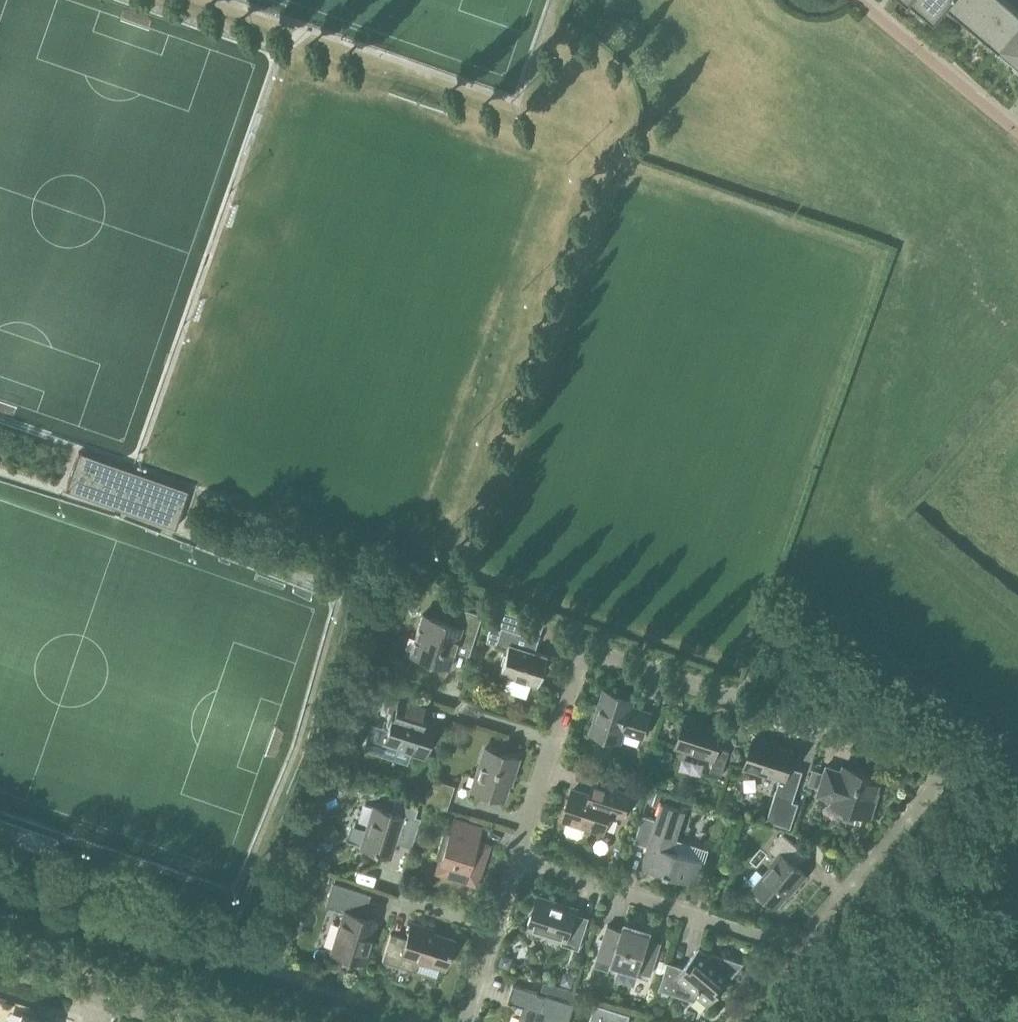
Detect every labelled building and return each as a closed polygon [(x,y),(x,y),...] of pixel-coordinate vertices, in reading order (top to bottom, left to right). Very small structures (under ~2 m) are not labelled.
[(936,14),(947,1),(946,1),(947,0),(920,0),(936,14)] [(946,1),(947,1),(964,16),(977,0),(947,0),(946,1)] [(981,31),(1007,0),(977,0),(964,16),(981,31)] [(998,46),(1017,23),(1017,8),(1008,0),(1007,0),(981,31),(998,46)] [(1016,60),(1017,58),(1017,23),(998,46),(1016,60)] [(71,450),(52,443),(39,480),(58,486),(71,450)] [(189,490),(78,451),(65,489),(175,528),(189,490)] [(459,607),(453,624),(422,614),(409,654),(449,667),(456,643),(471,647),(482,615),(459,607)] [(486,642),(507,649),(499,674),(537,686),(546,655),(530,650),(534,637),(516,632),(521,617),(496,609),(486,642)] [(368,685),(363,701),(386,708),(390,710),(389,714),(386,723),(388,727),(383,741),(409,749),(408,752),(423,756),(433,724),(422,720),(427,704),(391,693),(368,685)] [(636,699),(604,689),(590,732),(621,742),(625,732),(643,738),(651,711),(633,706),(636,699)] [(705,720),(686,714),(675,747),(714,760),(710,772),(722,775),(730,751),(719,747),(725,728),(705,722),(705,720)] [(773,742),(754,736),(745,768),(780,779),(767,820),(791,827),(799,803),(793,801),(803,771),(790,767),(795,751),(773,744),(773,742)] [(516,758),(484,748),(470,790),(503,800),(516,758)] [(809,784),(820,787),(817,795),(832,799),(831,804),(842,807),(843,818),(853,822),(860,813),(871,816),(883,778),(859,770),(857,775),(827,765),(824,773),(813,769),(809,784)] [(446,809),(454,786),(434,779),(426,803),(446,809)] [(593,781),(589,794),(572,789),(563,820),(567,821),(564,830),(567,835),(578,838),(583,836),(586,827),(604,832),(610,812),(624,816),(631,793),(593,781)] [(662,793),(653,790),(649,802),(658,805),(662,793)] [(319,818),(324,802),(314,799),(309,815),(319,818)] [(392,813),(373,807),(360,847),(390,857),(403,817),(414,820),(418,808),(395,801),(392,813)] [(649,846),(642,866),(697,884),(705,861),(679,853),(675,844),(685,811),(662,804),(657,819),(643,815),(635,842),(649,846)] [(476,886),(487,850),(475,847),(481,828),(454,819),(450,833),(443,831),(435,858),(441,860),(440,863),(446,864),(442,876),(476,886)] [(798,867),(808,855),(783,833),(769,849),(778,857),(754,886),(777,906),(805,873),(798,867)] [(295,882),(300,879),(304,870),(291,865),(286,879),(295,882)] [(369,894),(333,882),(325,905),(343,911),(331,952),(365,963),(371,943),(370,943),(377,921),(366,917),(367,913),(365,908),(369,894)] [(579,949),(587,923),(574,919),(577,907),(539,895),(528,929),(563,940),(561,944),(579,949)] [(391,933),(382,960),(416,971),(436,977),(439,967),(444,969),(453,938),(425,930),(426,927),(411,922),(406,938),(391,933)] [(608,925),(597,958),(639,971),(651,974),(661,942),(661,941),(650,938),(651,933),(651,932),(624,923),(622,929),(608,924),(608,925)] [(684,967),(668,961),(659,989),(695,1000),(698,996),(708,1005),(744,962),(719,954),(714,960),(700,948),(684,967)] [(510,968),(513,957),(502,954),(499,965),(510,968)] [(664,973),(668,962),(660,959),(656,971),(664,973)] [(561,983),(572,986),(575,975),(564,972),(561,983)] [(513,984),(508,1001),(525,1006),(520,1021),(568,1021),(574,1004),(546,995),(546,997),(538,994),(538,992),(513,984)] [(590,1021),(629,1021),(631,1014),(596,1003),(590,1021)] [(664,1011),(662,1006),(655,1004),(652,1014),(662,1018),(664,1011)] [(19,1021),(47,1021),(21,1014),(19,1021)]
